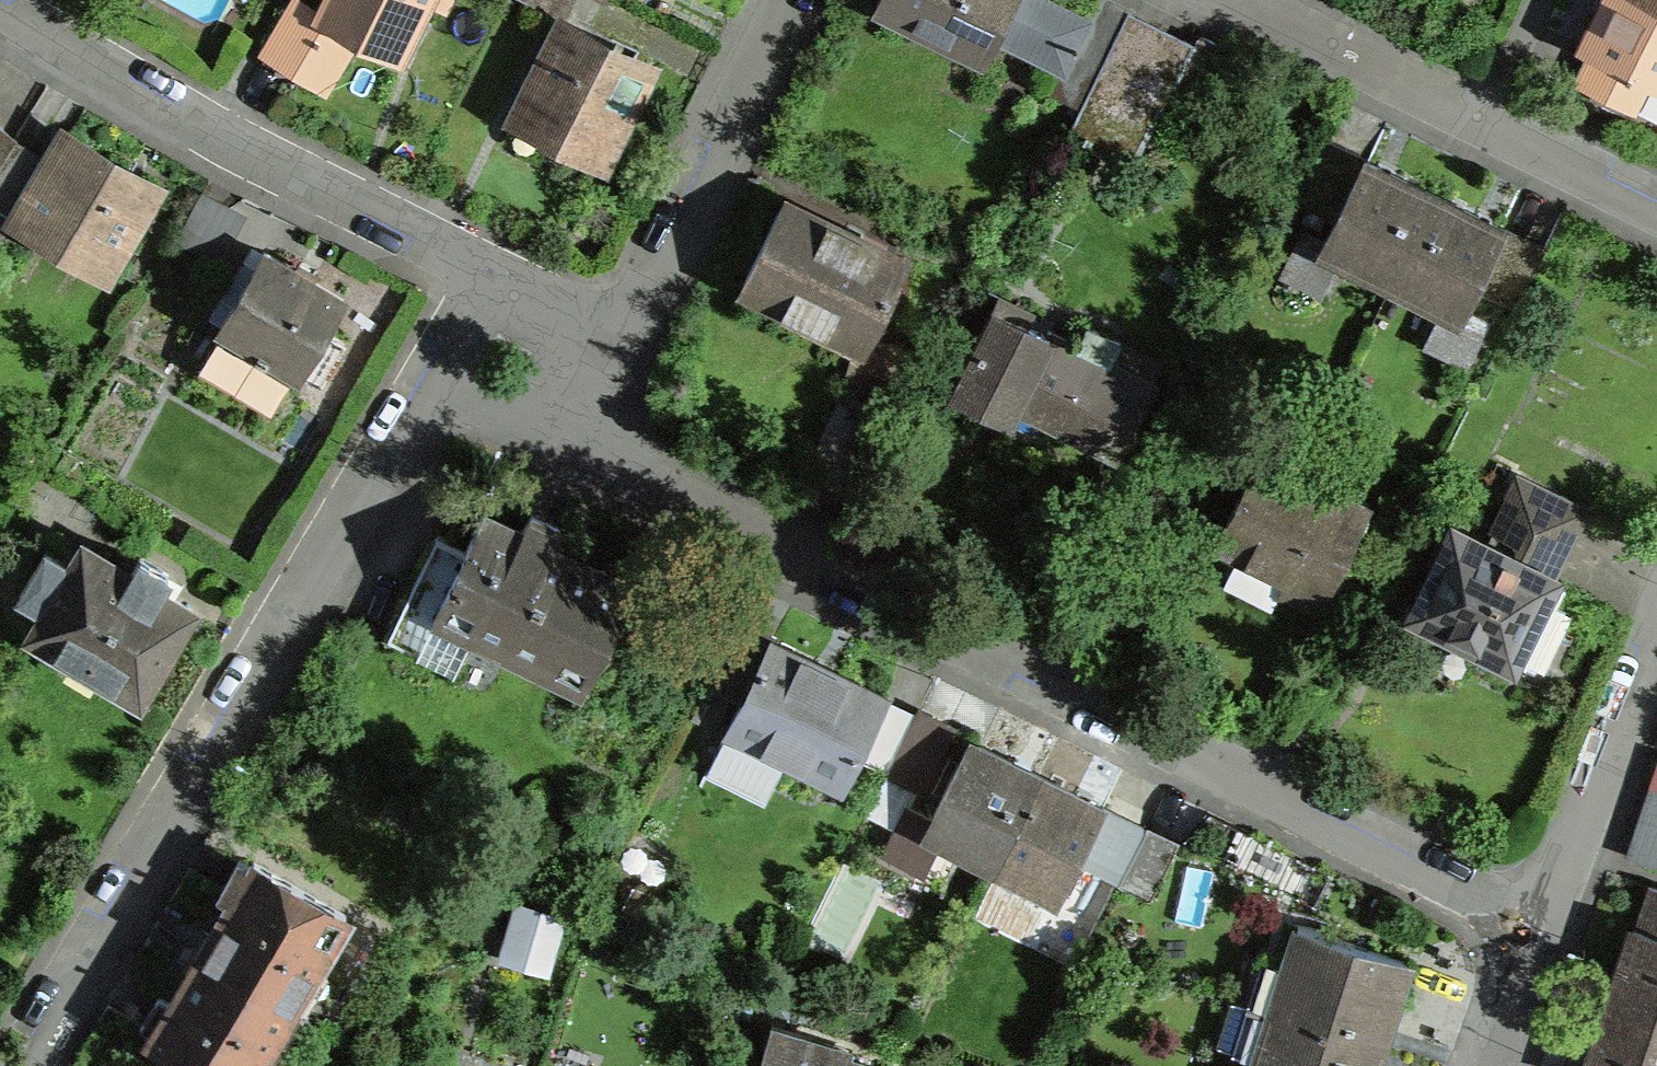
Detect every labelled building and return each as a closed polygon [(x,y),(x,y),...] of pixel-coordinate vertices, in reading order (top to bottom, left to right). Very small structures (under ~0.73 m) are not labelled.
[(258,51),(325,90),(354,39),(402,62),(432,0),(324,0),(318,12),(298,0),(287,0),(258,51)] [(871,10),(984,66),(996,42),(1056,73),(1067,78),(1094,17),(1085,13),(1058,0),(876,0),(871,10)] [(1131,5),(1120,0),(1091,0),(1085,13),(1094,17),(1067,78),(1056,73),(1047,91),(1081,108),(1131,5)] [(1598,18),(1581,53),(1656,90),(1656,0),(1607,0),(1598,18)] [(1195,43),(1129,11),(1081,108),(1068,134),(1131,160),(1195,43)] [(610,173),(664,65),(566,16),(512,125),(610,173)] [(1228,52),(1198,36),(1195,43),(1174,85),(1206,101),(1228,52)] [(113,289),(172,189),(62,125),(3,225),(113,289)] [(1334,219),(1363,158),(1324,138),(1292,199),(1334,219)] [(1511,223),(1365,154),(1363,158),(1334,219),(1316,257),(1462,326),(1479,291),(1508,230),(1511,223)] [(174,244),(240,275),(207,331),(222,339),(200,375),(273,420),(297,381),(322,392),(352,341),(336,334),(356,300),(293,261),(305,231),(242,199),(235,210),(205,193),(174,244)] [(914,257),(790,197),(742,295),(865,356),(914,257)] [(1550,248),(1508,230),(1479,291),(1522,311),(1550,248)] [(1059,338),(992,307),(952,396),(1013,429),(1020,415),(1119,465),(1161,381),(1062,333),(1059,338)] [(1386,494),(1266,441),(1219,546),(1339,599),(1386,494)] [(1487,525),(1460,512),(1413,610),(1529,665),(1576,568),(1563,561),(1592,500),(1516,464),(1487,525)] [(590,703),(650,583),(491,504),(468,549),(439,534),(382,649),(454,684),(473,645),(590,703)] [(144,714),(206,609),(88,540),(72,568),(45,550),(15,605),(40,617),(24,644),(144,714)] [(847,796),(902,691),(742,607),(706,677),(741,696),(712,751),(758,775),(769,755),(847,796)] [(1182,834),(975,725),(921,827),(1062,900),(1085,856),(1152,891),(1182,834)] [(1650,786),(1627,856),(1656,866),(1656,789),(1650,786)] [(249,840),(139,1030),(202,1065),(267,1065),(361,903),(249,840)] [(1650,876),(1589,1065),(1656,1065),(1656,878),(1650,876)] [(564,904),(514,892),(499,957),(549,968),(564,904)] [(1301,912),(1249,1065),(1393,1065),(1430,955),(1301,912)] [(774,1013),(759,1065),(886,1065),(892,1046),(774,1013)]
